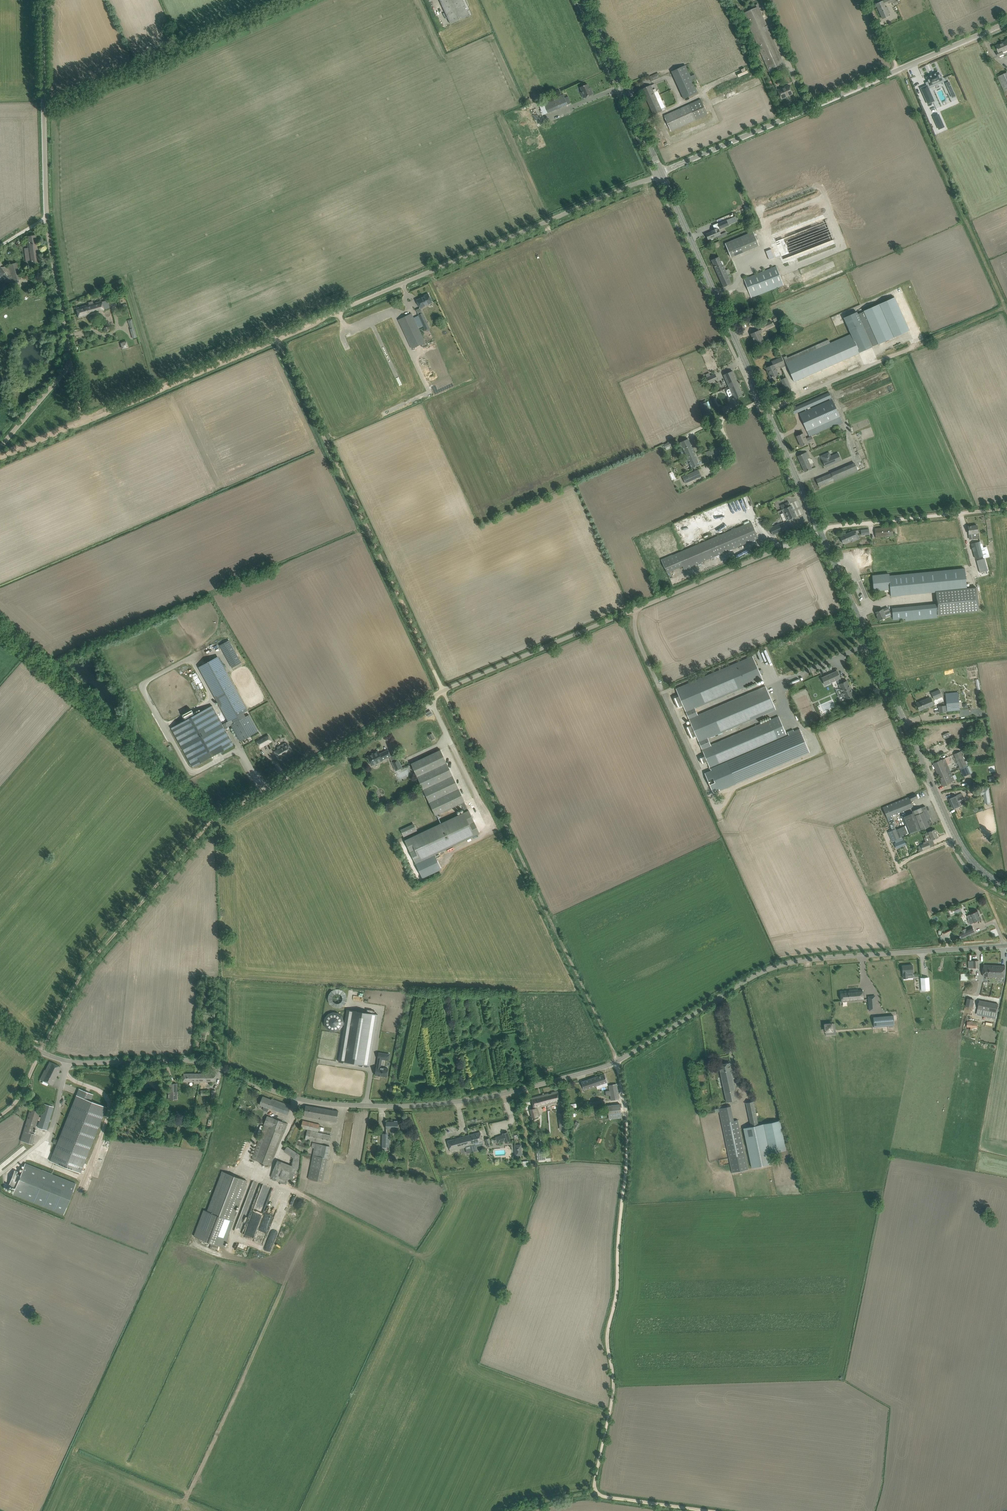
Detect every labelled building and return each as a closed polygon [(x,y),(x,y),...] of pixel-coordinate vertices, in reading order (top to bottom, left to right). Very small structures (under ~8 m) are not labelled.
[(440,1),(451,24),(472,15),(465,0),(440,0),(440,1)] [(885,6),(892,3),(893,6),(898,4),(896,0),(885,0),(882,1),(876,4),(883,19),(889,16),(888,14),(890,13),(887,7),(885,8),(885,6)] [(743,13),(747,23),(768,70),(784,63),(763,16),(758,7),(743,13)] [(1006,41),(1003,43),(1003,44),(997,46),(997,45),(996,46),(998,51),(996,52),(998,57),(1004,54),(1003,52),(1006,50),(1006,41)] [(686,65),(671,72),(684,99),(698,93),(693,80),(691,76),(686,65)] [(658,73),(649,76),(651,81),(660,77),(659,76),(661,75),(660,73),(659,74),(658,73)] [(942,76),(940,77),(938,73),(927,78),(928,82),(926,83),(927,86),(928,89),(929,88),(943,82),(942,82),(944,81),(942,76)] [(998,77),(1005,91),(1006,90),(1006,73),(998,77)] [(583,98),(588,96),(593,94),(591,90),(590,90),(587,84),(580,87),(582,92),(581,92),(582,94),(583,98)] [(647,87),(642,89),(654,115),(658,113),(662,111),(658,102),(655,95),(654,92),(651,85),(647,87)] [(793,94),(791,89),(789,85),(777,90),(781,99),(787,97),(786,96),(792,93),(792,94),(793,94)] [(929,88),(928,89),(927,86),(921,88),(928,104),(933,102),(928,92),(930,91),(929,88)] [(548,113),(568,105),(563,94),(544,103),(539,105),(543,115),(548,113)] [(671,131),(695,120),(708,114),(700,99),(688,104),(689,105),(664,116),(671,131)] [(938,128),(942,126),(938,116),(934,118),(938,128)] [(823,214),(772,235),(775,243),(771,245),(776,257),(780,256),(783,264),(835,244),(823,214)] [(716,224),(717,228),(719,227),(720,229),(737,221),(735,216),(716,224)] [(718,229),(717,230),(717,229),(712,231),(706,234),(708,240),(720,235),(718,229)] [(759,246),(753,232),(725,243),(731,257),(759,246)] [(26,266),(35,265),(40,265),(36,235),(27,237),(28,244),(28,248),(24,248),(25,253),(26,261),(23,261),(24,267),(26,266)] [(723,287),(731,284),(723,265),(722,265),(719,257),(712,260),(715,268),(723,287)] [(5,284),(21,279),(16,263),(8,265),(11,276),(7,277),(7,278),(3,279),(5,284)] [(744,279),(750,293),(751,298),(784,285),(776,266),(744,279)] [(424,297),(417,300),(420,308),(432,302),(431,300),(432,299),(431,297),(430,297),(428,294),(423,296),(424,297)] [(872,346),(878,344),(909,330),(895,297),(864,311),(858,314),(863,327),(862,328),(855,312),(844,317),(851,334),(830,343),(829,340),(787,358),(787,356),(783,357),(794,382),(860,353),(860,352),(872,347),(872,346)] [(104,311),(104,310),(110,308),(108,300),(102,302),(101,301),(76,308),(79,318),(104,311)] [(782,312),(772,316),(774,322),(785,318),(782,312)] [(412,313),(398,320),(412,349),(425,343),(412,313)] [(841,313),(832,318),(835,326),(842,323),(840,319),(843,317),(841,313)] [(766,331),(765,329),(773,326),(771,321),(760,326),(763,332),(766,331)] [(764,341),(762,337),(759,331),(751,334),(756,345),(759,344),(758,344),(764,341)] [(127,341),(120,342),(122,349),(128,347),(127,341)] [(785,366),(783,362),(781,357),(772,362),(773,365),(766,368),(767,368),(770,373),(769,374),(771,378),(778,375),(775,368),(780,366),(781,368),(785,366)] [(729,387),(738,383),(733,371),(724,375),(729,387)] [(715,374),(714,374),(710,375),(709,373),(706,374),(707,377),(705,378),(708,384),(718,380),(715,374)] [(786,377),(781,380),(787,393),(791,392),(790,389),(791,389),(786,377)] [(738,383),(729,387),(734,399),(743,395),(738,383)] [(799,414),(809,436),(835,425),(836,426),(843,423),(842,422),(829,392),(824,394),(792,409),(794,414),(805,409),(805,411),(799,414)] [(704,416),(711,413),(707,402),(706,402),(706,400),(700,402),(701,404),(700,405),(704,416)] [(722,408),(725,414),(734,410),(731,404),(722,408)] [(813,441),(811,437),(807,439),(806,440),(803,433),(797,436),(801,446),(813,441)] [(680,443),(678,444),(680,449),(683,448),(688,460),(685,461),(687,465),(690,464),(692,468),(695,467),(700,465),(688,439),(683,441),(680,442),(680,443)] [(805,472),(809,470),(812,469),(807,457),(809,456),(807,452),(798,456),(805,472)] [(829,452),(821,456),(825,467),(841,460),(838,453),(831,456),(829,452)] [(685,482),(689,480),(689,482),(701,476),(698,470),(686,475),(687,475),(683,477),(685,482)] [(821,477),(816,479),(819,486),(823,484),(834,480),(831,473),(821,477)] [(789,502),(781,505),(783,510),(782,510),(786,520),(789,519),(790,519),(791,520),(795,518),(794,517),(796,516),(791,506),(790,506),(789,502)] [(684,569),(714,557),(758,538),(751,522),(707,541),(661,559),(667,573),(683,566),(684,569)] [(779,524),(770,528),(773,535),(782,531),(779,524)] [(978,533),(977,530),(977,525),(968,526),(969,534),(970,539),(979,538),(979,532),(978,533)] [(893,536),(893,532),(892,527),(875,529),(876,537),(893,536)] [(857,532),(854,533),(853,531),(840,537),(843,544),(856,538),(859,537),(857,532)] [(990,558),(989,556),(987,547),(983,548),(981,541),(971,544),(975,558),(983,556),(983,557),(986,557),(986,558),(990,558)] [(976,588),(967,589),(965,569),(889,576),(889,574),(872,576),(874,590),(890,589),(891,596),(936,592),(937,604),(892,608),(893,619),(938,615),(979,611),(976,588)] [(879,620),(884,618),(886,617),(885,614),(890,612),(888,607),(883,610),(883,609),(880,610),(876,612),(879,620)] [(232,667),(241,662),(229,640),(220,645),(232,667)] [(678,694),(673,697),(678,709),(684,707),(691,723),(685,726),(691,740),(697,738),(704,754),(699,757),(702,764),(707,762),(709,767),(786,735),(786,734),(778,716),(711,746),(707,738),(775,709),(765,686),(698,715),(695,708),(758,681),(762,679),(753,656),(748,658),(676,689),(678,694)] [(229,721),(247,711),(217,657),(200,667),(229,721)] [(846,699),(849,698),(854,696),(847,681),(842,683),(840,678),(837,671),(822,678),(825,685),(837,680),(839,684),(846,699)] [(941,697),(938,691),(931,694),(933,700),(941,697)] [(958,692),(945,693),(947,711),(960,710),(959,701),(958,701),(958,692)] [(919,710),(924,708),(933,705),(930,698),(916,703),(919,710)] [(193,767),(234,745),(212,705),(171,728),(193,767)] [(249,715),(231,725),(240,741),(258,731),(249,715)] [(711,770),(705,773),(713,791),(719,789),(720,790),(810,752),(800,729),(794,731),(793,730),(792,731),(792,732),(786,734),(786,735),(709,767),(711,770)] [(260,748),(272,741),(268,735),(257,741),(260,748)] [(292,752),(288,744),(284,746),(283,744),(279,746),(280,748),(274,751),(278,759),(292,752)] [(372,766),(379,763),(383,761),(382,759),(385,758),(386,759),(391,757),(388,750),(380,754),(378,751),(372,754),(367,756),(372,766)] [(462,814),(405,840),(416,863),(423,878),(441,869),(437,860),(434,854),(480,833),(469,811),(464,802),(465,802),(440,750),(411,764),(435,815),(458,805),(462,814)] [(967,766),(965,762),(960,751),(954,754),(960,768),(967,766)] [(950,771),(950,769),(948,765),(948,766),(945,758),(933,763),(939,778),(951,773),(950,771)] [(398,759),(392,762),(394,761),(397,767),(398,767),(400,767),(400,769),(402,768),(398,759)] [(972,773),(969,766),(967,767),(967,766),(960,768),(964,776),(970,774),(972,773)] [(943,785),(947,783),(954,780),(951,773),(939,778),(943,785)] [(984,795),(984,803),(990,802),(989,788),(980,789),(981,795),(984,795)] [(953,809),(958,807),(960,805),(959,802),(965,800),(962,793),(949,799),(953,809)] [(887,817),(908,808),(913,806),(909,797),(883,807),(887,817)] [(925,828),(928,827),(933,825),(925,806),(917,809),(902,816),(909,834),(925,828)] [(415,825),(401,831),(404,837),(417,831),(415,825)] [(896,829),(888,832),(892,842),(900,838),(896,829)] [(920,852),(920,851),(931,847),(928,841),(938,837),(935,830),(929,832),(925,834),(926,836),(924,837),(926,841),(923,842),(924,843),(924,844),(921,845),(918,847),(920,852)] [(903,840),(894,844),(896,849),(906,845),(903,837),(902,837),(903,838),(903,840)] [(974,923),(982,919),(978,911),(970,914),(971,914),(967,916),(969,919),(968,920),(970,924),(974,923)] [(973,927),(967,929),(966,927),(961,929),(962,930),(959,931),(961,937),(975,932),(973,927)] [(912,965),(902,966),(903,978),(908,978),(907,973),(913,972),(912,965)] [(984,976),(994,977),(995,965),(984,965),(984,976)] [(995,965),(994,977),(1005,977),(1005,966),(995,965)] [(929,977),(921,978),(921,990),(930,990),(929,977)] [(908,980),(908,990),(921,990),(920,980),(908,980)] [(327,993),(332,1009),(348,1004),(343,988),(327,993)] [(359,990),(357,1002),(367,1003),(367,1004),(369,992),(359,990)] [(863,991),(858,991),(858,990),(849,991),(849,992),(841,993),(842,1003),(864,1001),(863,991)] [(966,1005),(973,1007),(975,999),(968,997),(966,1005)] [(987,1010),(989,1002),(979,1000),(978,1008),(987,1010)] [(997,1012),(998,1004),(989,1002),(987,1010),(997,1012)] [(370,1065),(378,1014),(357,1011),(347,1009),(345,1022),(344,1022),(344,1021),(342,1016),(338,1013),(333,1012),(328,1014),(325,1018),(324,1023),(326,1028),(330,1031),(335,1032),(340,1030),(343,1026),(343,1025),(345,1025),(339,1062),(349,1063),(349,1062),(370,1065)] [(874,1027),(894,1025),(893,1016),(873,1017),(874,1027)] [(386,1054),(379,1052),(378,1058),(378,1059),(377,1067),(376,1067),(376,1068),(376,1067),(375,1071),(376,1072),(375,1075),(379,1076),(379,1075),(381,1076),(387,1077),(388,1069),(381,1067),(382,1058),(385,1058),(386,1054)] [(52,1085),(61,1067),(50,1062),(45,1070),(40,1079),(52,1085)] [(737,1100),(731,1068),(730,1063),(719,1065),(727,1102),(737,1100)] [(199,1081),(199,1073),(199,1074),(183,1074),(183,1082),(195,1082),(195,1083),(199,1083),(199,1081)] [(215,1082),(215,1078),(215,1073),(199,1073),(199,1081),(215,1082)] [(581,1082),(584,1090),(607,1082),(604,1074),(581,1082)] [(619,1098),(617,1089),(617,1084),(609,1086),(612,1100),(619,1098)] [(90,1101),(93,1094),(79,1089),(58,1140),(54,1139),(53,1143),(56,1144),(50,1161),(80,1173),(107,1107),(90,1101)] [(548,1093),(531,1098),(534,1109),(531,1109),(533,1118),(538,1116),(536,1108),(561,1101),(558,1091),(551,1093),(552,1093),(549,1094),(548,1093)] [(287,1115),(291,1106),(272,1099),(272,1100),(263,1096),(260,1105),(264,1106),(262,1110),(267,1112),(269,1108),(287,1115)] [(601,1099),(589,1102),(591,1108),(603,1105),(601,1099)] [(751,1126),(743,1128),(752,1167),(772,1163),(770,1154),(786,1150),(780,1120),(764,1124),(759,1125),(758,1120),(757,1120),(753,1101),(746,1103),(750,1121),(751,1126)] [(37,1120),(40,1120),(38,1127),(46,1130),(53,1107),(45,1104),(41,1117),(38,1116),(40,1111),(30,1108),(23,1131),(20,1140),(32,1144),(35,1134),(33,1134),(37,1120)] [(609,1119),(622,1118),(621,1104),(608,1105),(609,1119)] [(306,1105),(304,1116),(337,1122),(339,1111),(306,1105)] [(731,1106),(719,1108),(732,1172),(748,1169),(745,1154),(738,1120),(734,1121),(731,1106)] [(565,1112),(558,1113),(559,1124),(567,1123),(565,1112)] [(274,1118),(267,1116),(264,1124),(265,1125),(252,1159),(271,1166),(284,1132),(288,1124),(274,1118)] [(302,1125),(301,1128),(318,1132),(318,1131),(319,1130),(324,1131),(324,1128),(319,1127),(320,1124),(303,1120),(302,1125)] [(382,1147),(389,1147),(389,1134),(392,1134),(392,1129),(398,1129),(398,1127),(398,1122),(397,1122),(397,1121),(394,1121),(394,1122),(386,1122),(386,1129),(386,1134),(382,1134),(382,1139),(382,1147)] [(329,1144),(331,1135),(307,1130),(305,1139),(329,1144)] [(470,1139),(469,1140),(470,1144),(483,1141),(482,1137),(480,1132),(469,1135),(470,1139)] [(508,1132),(502,1134),(503,1135),(505,1141),(505,1143),(511,1141),(508,1132)] [(468,1150),(471,1149),(469,1140),(470,1139),(469,1135),(447,1141),(450,1151),(467,1147),(468,1150)] [(308,1179),(323,1182),(330,1146),(312,1142),(311,1147),(314,1148),(308,1179)] [(296,1167),(299,1168),(300,1154),(287,1146),(284,1151),(292,1157),(292,1165),(277,1160),(271,1177),(273,1178),(272,1179),(286,1184),(289,1179),(288,1179),(289,1177),(292,1179),(296,1167)] [(389,1161),(396,1161),(397,1152),(392,1152),(392,1156),(389,1155),(389,1161)] [(21,1173),(15,1171),(9,1184),(16,1187),(13,1194),(64,1214),(76,1184),(25,1163),(21,1173)] [(234,1221),(232,1220),(247,1181),(222,1171),(207,1211),(204,1210),(194,1236),(224,1247),(234,1221)]
